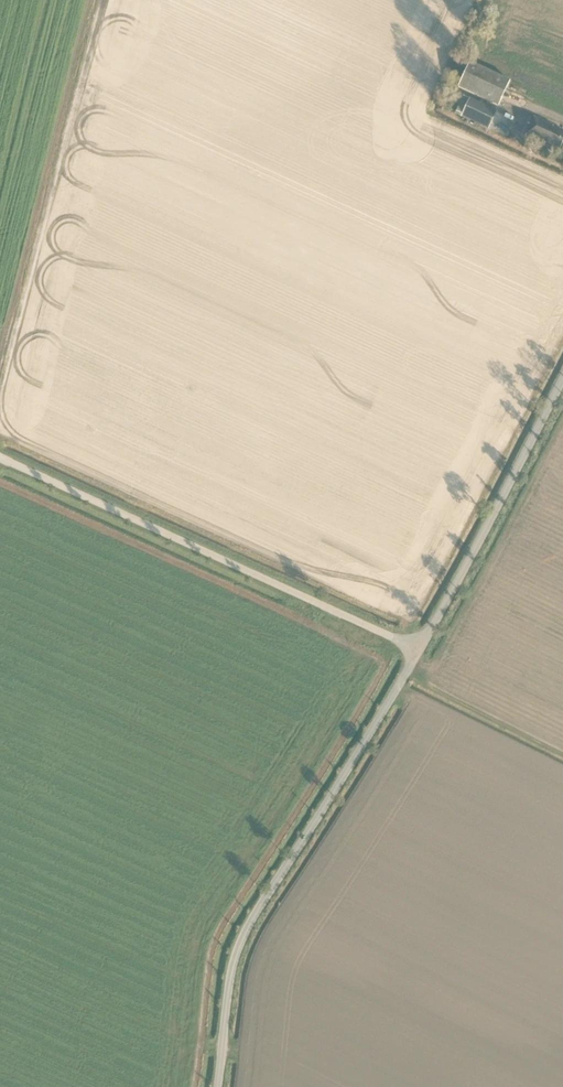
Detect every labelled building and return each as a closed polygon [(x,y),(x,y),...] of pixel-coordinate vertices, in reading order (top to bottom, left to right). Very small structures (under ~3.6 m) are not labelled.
[(458,87),(498,106),(510,81),(470,62),(458,87)] [(456,112),(488,127),(496,111),(463,96),(456,112)] [(562,141),(562,133),(552,128),(553,126),(534,117),(525,136),(544,144),(545,142),(559,149),(562,141)]
